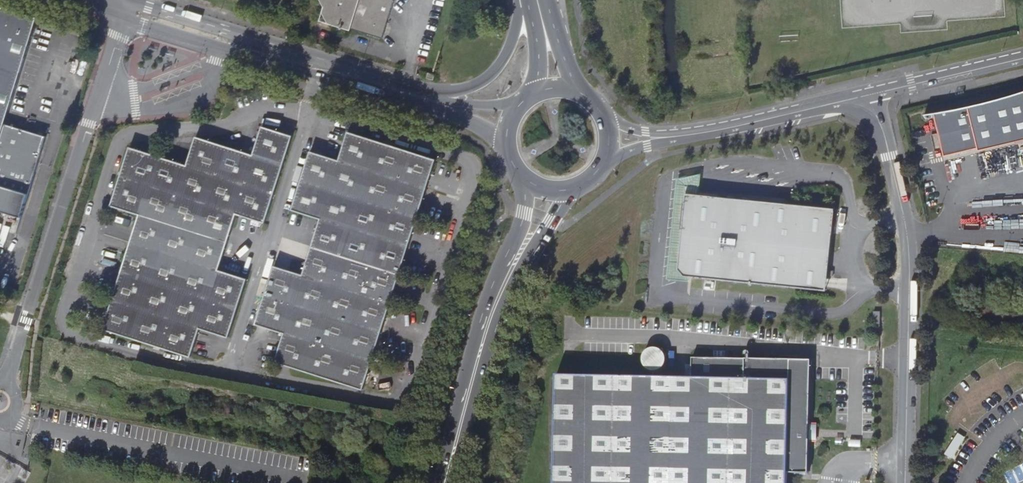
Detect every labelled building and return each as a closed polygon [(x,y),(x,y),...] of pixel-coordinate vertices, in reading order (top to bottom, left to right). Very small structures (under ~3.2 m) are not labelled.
[(323,8),(320,21),(381,39),(393,0),(319,0),(323,8)] [(0,6),(0,211),(20,217),(45,136),(4,124),(37,17),(0,6)] [(51,22),(44,20),(42,27),(49,29),(51,22)] [(934,111),(944,157),(1022,141),(1022,93),(934,111)] [(139,215),(104,329),(191,356),(200,327),(230,337),(248,278),(219,268),(237,214),(266,223),(294,136),(263,126),(254,155),(197,136),(187,166),(130,147),(111,206),(139,215)] [(277,362),(364,390),(437,161),(349,133),(340,161),(312,152),(293,211),(322,220),(304,275),(276,266),(257,325),(286,334),(277,362)] [(698,195),(700,174),(675,180),(665,280),(688,282),(689,277),(826,291),(834,209),(698,195)] [(650,369),(652,370),(655,370),(658,370),(660,368),(662,367),(664,365),(665,363),(665,361),(665,358),(665,355),(664,353),(662,351),(660,350),(658,348),(655,348),(652,348),(650,349),(647,350),(644,353),(643,356),(643,361),(644,364),(645,365),(646,367),(648,368),(650,369)] [(809,442),(809,423),(810,361),(692,358),(691,378),(556,376),(554,482),(787,482),(788,474),(808,474),(809,442)] [(817,423),(809,423),(809,442),(817,442),(817,423)]
